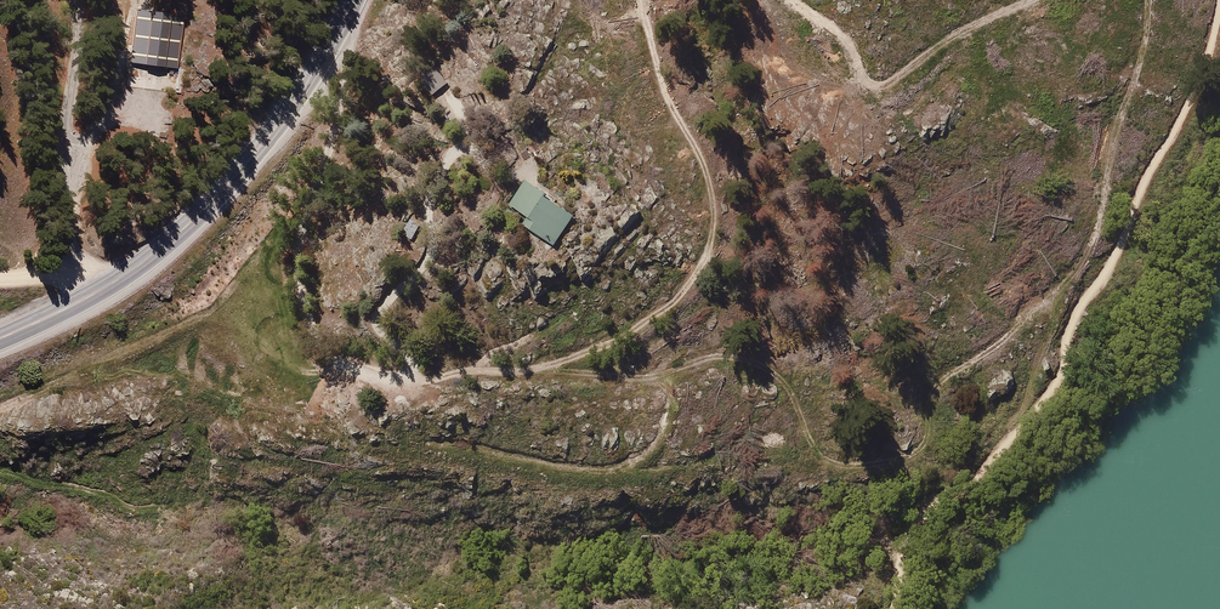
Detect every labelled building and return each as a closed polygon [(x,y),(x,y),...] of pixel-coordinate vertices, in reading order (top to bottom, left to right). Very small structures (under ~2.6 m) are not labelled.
[(184,10),(135,6),(131,65),(180,69),(184,10)] [(417,78),(432,95),(446,83),(432,66),(417,78)] [(177,129),(158,120),(153,130),(171,140),(177,129)] [(546,194),(524,180),(508,205),(527,217),(521,225),(554,245),(573,214),(544,196),(546,194)] [(409,219),(401,234),(411,240),(419,224),(409,219)]
